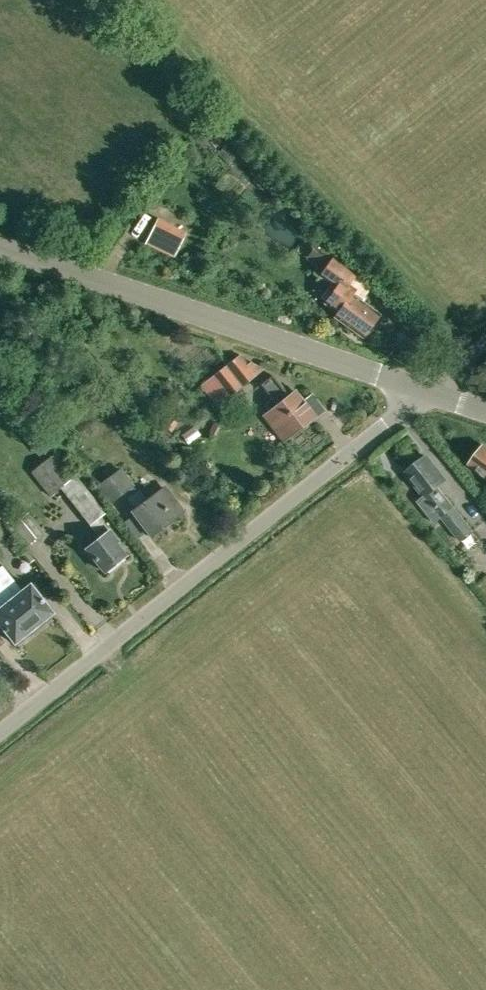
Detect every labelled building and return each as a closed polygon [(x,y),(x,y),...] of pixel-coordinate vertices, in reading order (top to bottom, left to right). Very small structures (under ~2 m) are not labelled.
[(219,134),(212,139),(216,145),(224,139),(219,134)] [(158,216),(149,238),(181,251),(189,229),(158,216)] [(319,239),(308,256),(320,264),(331,247),(319,239)] [(363,337),(380,314),(361,300),(365,295),(349,284),(357,274),(335,257),(321,276),(336,286),(324,302),(338,312),(335,316),(363,337)] [(107,325),(99,315),(90,323),(99,333),(107,325)] [(226,366),(214,376),(230,395),(254,375),(247,366),(239,356),(227,365),(226,366)] [(0,367),(0,371),(8,378),(15,370),(5,361),(0,367)] [(272,375),(260,384),(271,398),(267,402),(266,406),(270,411),(265,414),(285,439),(314,416),(302,400),(295,392),(289,397),(272,375)] [(168,417),(163,427),(172,432),(178,423),(168,417)] [(182,434),(189,443),(201,434),(194,425),(182,434)] [(483,446),(479,446),(476,451),(476,455),(469,465),(485,477),(485,446),(484,444),(483,446)] [(191,447),(181,447),(180,460),(190,461),(191,447)] [(51,496),(63,488),(90,523),(91,523),(101,536),(87,547),(105,571),(126,555),(117,544),(119,542),(109,528),(108,529),(98,517),(106,511),(77,474),(71,479),(51,455),(31,471),(51,496)] [(461,540),(473,531),(438,487),(447,480),(428,456),(418,464),(415,461),(407,467),(410,471),(407,473),(425,496),(419,501),(436,521),(442,516),(461,540)] [(151,536),(182,514),(164,488),(147,501),(139,490),(137,491),(121,469),(97,486),(109,503),(124,493),(135,510),(133,511),(151,536)] [(11,524),(27,546),(44,529),(28,510),(11,524)] [(0,569),(0,582),(34,629),(54,614),(32,585),(23,591),(5,565),(0,569)] [(34,629),(0,582),(0,606),(1,607),(0,608),(0,623),(14,643),(34,629)]
